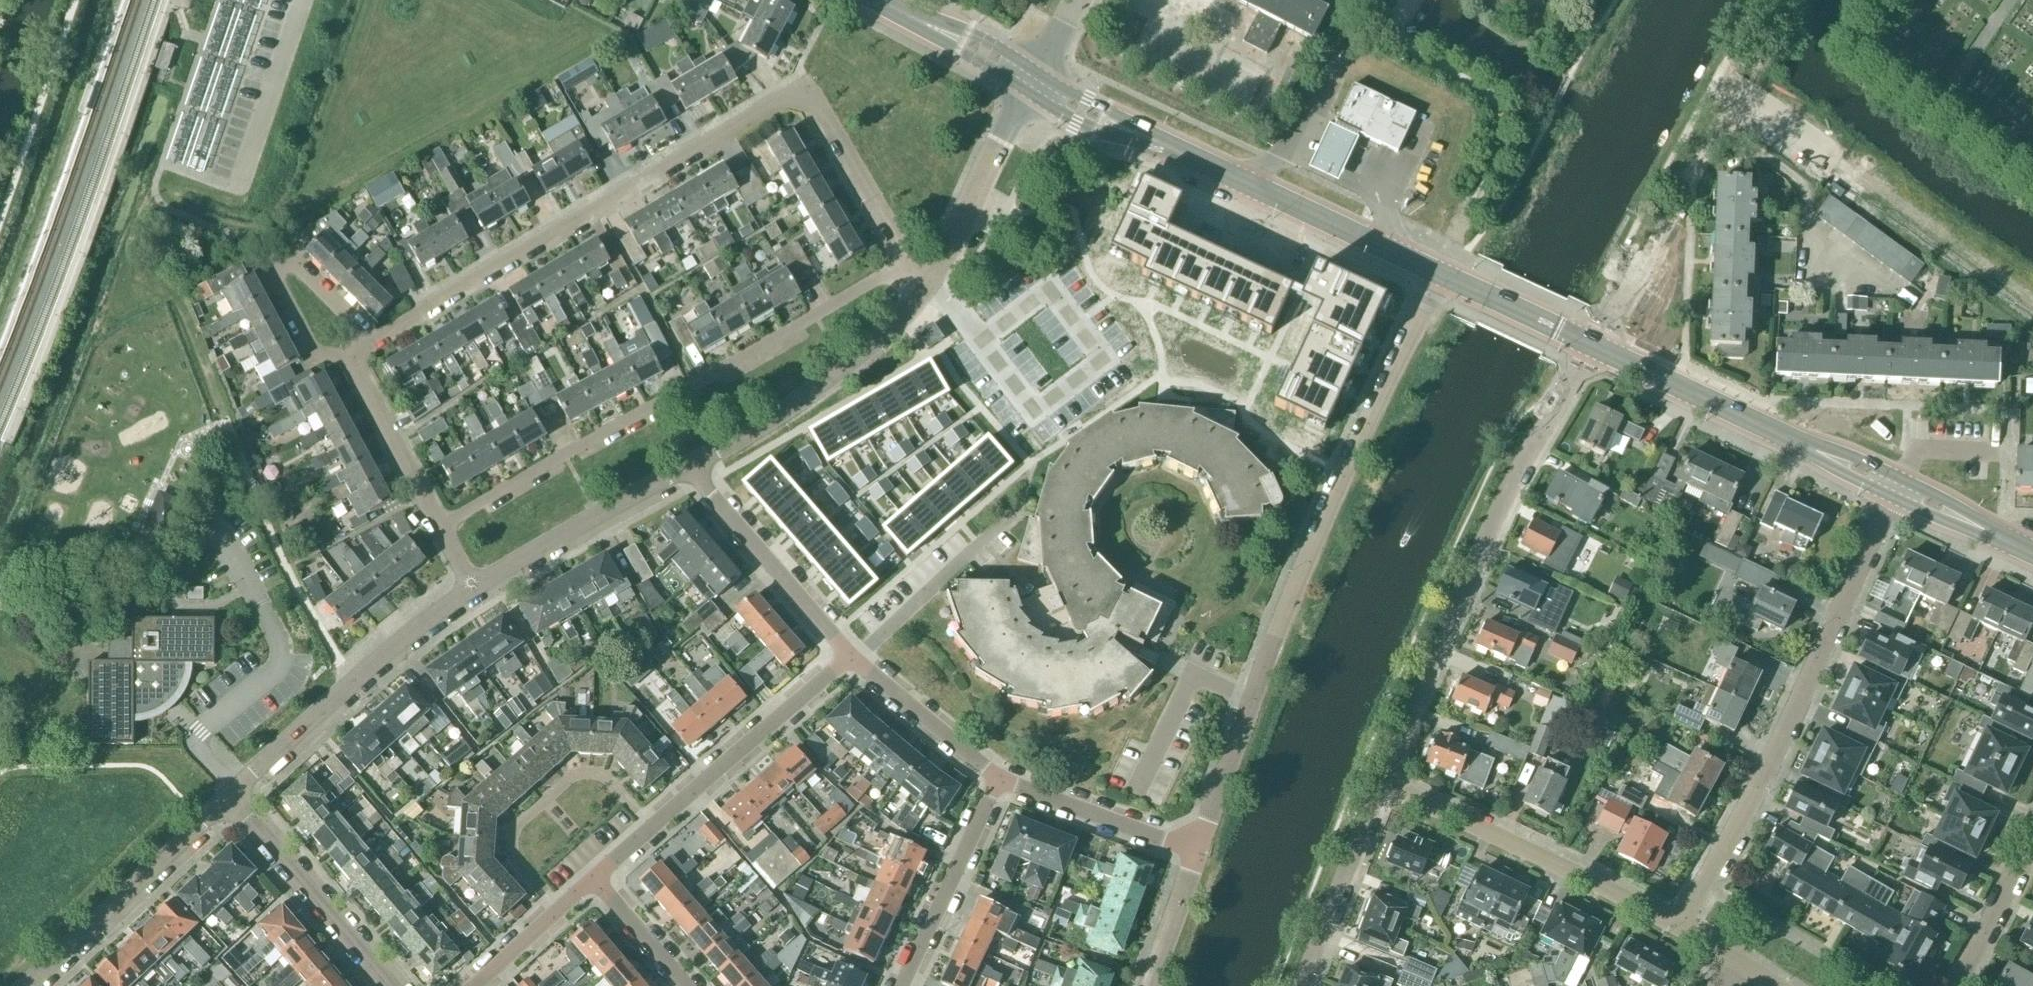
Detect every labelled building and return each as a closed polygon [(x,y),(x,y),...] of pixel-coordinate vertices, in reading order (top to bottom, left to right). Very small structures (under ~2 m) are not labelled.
[(708,13),(715,0),(703,0),(698,8),(708,13)] [(780,37),(794,10),(775,0),(767,0),(759,14),(749,8),(744,17),(755,23),(780,37)] [(1258,14),(1243,43),(1266,55),(1282,26),(1312,42),(1328,11),(1306,0),(1231,0),(1258,14)] [(695,14),(698,8),(685,1),(682,7),(695,14)] [(704,19),(695,14),(682,7),(679,13),(702,25),(704,19)] [(704,19),(708,13),(698,8),(695,14),(704,19)] [(637,32),(643,21),(630,15),(625,25),(637,32)] [(767,61),(780,37),(755,23),(742,47),(736,44),(729,48),(744,66),(756,55),(767,61)] [(732,75),(744,66),(729,48),(719,54),(721,58),(708,66),(703,58),(692,64),(697,73),(696,73),(711,98),(736,83),(732,75)] [(592,60),(576,69),(577,72),(583,82),(599,73),(592,60)] [(687,112),(711,98),(696,73),(672,87),(666,76),(654,83),(669,109),(680,102),(687,112)] [(659,114),(669,109),(654,83),(644,89),(651,100),(637,108),(630,94),(619,101),(618,101),(641,140),(666,125),(659,114)] [(1335,122),(1334,124),(1364,139),(1364,138),(1378,144),(1377,145),(1397,155),(1416,115),(1354,85),(1336,123),(1335,122)] [(618,101),(619,101),(616,96),(604,103),(608,110),(595,117),(589,107),(577,113),(599,150),(610,144),(616,154),(641,140),(618,101)] [(1335,178),(1357,131),(1333,120),(1328,117),(1306,164),(1335,178)] [(782,172),(807,157),(792,131),(767,146),(775,160),(766,164),(773,175),(781,171),(782,172)] [(555,159),(569,182),(592,168),(585,157),(593,152),(583,135),(575,139),(571,132),(560,139),(548,145),(556,158),(555,159)] [(513,160),(515,159),(505,143),(492,150),(512,184),(492,196),(506,219),(529,205),(516,182),(524,178),(513,160)] [(569,182),(555,159),(535,171),(524,154),(515,159),(513,160),(524,178),(533,172),(547,195),(569,182)] [(796,196),(821,181),(807,157),(782,172),(789,184),(782,188),(789,199),(796,195),(796,196)] [(430,178),(439,173),(432,162),(423,167),(430,178)] [(753,198),(766,191),(750,164),(738,171),(753,198)] [(753,198),(738,171),(729,177),(723,166),(696,182),(715,215),(729,207),(724,199),(737,192),(744,204),(753,198)] [(393,174),(366,190),(378,210),(405,194),(393,174)] [(1761,223),(1762,196),(1748,196),(1749,181),(1718,180),(1711,346),(1718,346),(1717,354),(1722,359),(1742,360),(1747,356),(1749,314),(1759,314),(1759,308),(1770,309),(1771,296),(1760,296),(1760,293),(1744,292),(1744,278),(1751,278),(1752,251),(1746,251),(1747,223),(1761,223)] [(810,220),(835,205),(821,181),(796,196),(810,220)] [(706,221),(715,215),(696,182),(671,197),(687,221),(701,213),(706,221)] [(1178,206),(1139,187),(1106,257),(1142,274),(1138,282),(1267,342),(1285,303),(1160,245),(1178,206)] [(354,207),(369,198),(365,190),(350,199),(354,207)] [(506,219),(492,196),(472,208),(462,190),(451,197),(461,215),(471,209),(484,232),(506,219)] [(766,191),(744,204),(747,209),(769,196),(766,191)] [(454,219),(461,215),(451,197),(441,203),(452,220),(431,232),(444,256),(467,242),(454,219)] [(662,236),(666,234),(687,221),(671,197),(647,211),(662,236)] [(1825,224),(1839,204),(1829,197),(1815,217),(1825,224)] [(370,204),(357,217),(365,225),(378,212),(370,204)] [(1834,231),(1849,211),(1839,204),(1825,224),(1834,231)] [(824,244),(849,230),(835,205),(810,220),(824,244)] [(674,248),(666,234),(662,236),(647,211),(624,224),(631,235),(620,241),(635,266),(646,260),(640,249),(654,241),(662,255),(674,248)] [(1843,237),(1858,218),(1849,211),(1834,231),(1843,237)] [(323,269),(349,244),(339,234),(347,226),(336,214),(308,230),(301,237),(311,248),(306,252),(323,269)] [(377,216),(366,226),(371,231),(372,232),(373,233),(383,222),(382,222),(377,216)] [(1853,244),(1867,225),(1858,218),(1843,237),(1853,244)] [(772,242),(783,236),(775,223),(764,230),(772,242)] [(1862,251),(1877,232),(1867,225),(1853,244),(1862,251)] [(849,230),(824,244),(839,268),(864,253),(849,230)] [(358,269),(348,259),(368,239),(361,232),(349,244),(323,269),(340,286),(358,269)] [(422,269),(444,256),(431,232),(409,245),(406,240),(397,245),(407,262),(415,257),(422,269)] [(1872,258),(1886,238),(1877,232),(1862,251),(1872,258)] [(1881,265),(1896,245),(1886,238),(1872,258),(1881,265)] [(357,303),(375,286),(365,276),(392,249),(388,240),(378,248),(358,269),(340,286),(357,303)] [(702,247),(710,260),(722,253),(714,240),(702,247)] [(574,254),(587,275),(588,275),(593,283),(602,277),(598,269),(609,262),(597,241),(574,254)] [(779,262),(788,257),(801,250),(796,242),(774,255),(779,262)] [(771,250),(774,255),(782,250),(779,245),(771,250)] [(1891,272),(1905,252),(1896,245),(1881,265),(1891,272)] [(702,264),(710,260),(702,247),(694,252),(702,264)] [(788,257),(802,281),(815,274),(801,250),(788,257)] [(1900,278),(1915,259),(1905,252),(1891,272),(1900,278)] [(574,283),(587,275),(574,254),(552,267),(565,289),(566,288),(572,299),(580,312),(589,307),(580,294),(574,283)] [(712,263),(719,276),(731,269),(724,256),(712,263)] [(793,286),(802,281),(788,257),(779,262),(784,272),(771,279),(766,270),(753,278),(772,312),(799,297),(793,286)] [(687,273),(697,266),(692,258),(682,264),(682,265),(680,266),(683,272),(686,271),(687,273)] [(1915,259),(1900,278),(1910,286),(1925,266),(1915,259)] [(711,280),(719,276),(712,263),(704,268),(711,280)] [(232,313),(264,296),(253,276),(248,278),(242,266),(207,285),(213,297),(214,298),(222,293),(232,313)] [(401,296),(414,289),(402,266),(389,273),(401,296)] [(559,325),(567,320),(553,296),(555,294),(557,297),(565,292),(563,289),(565,289),(552,267),(530,280),(543,302),(544,301),(559,325)] [(618,290),(627,285),(617,270),(608,275),(618,290)] [(1383,307),(1312,274),(1299,302),(1327,315),(1293,389),(1285,385),(1273,412),(1323,435),(1383,307)] [(1790,284),(1791,275),(1779,274),(1778,283),(1790,284)] [(748,326),(772,312),(753,278),(731,291),(736,300),(734,301),(748,326)] [(524,318),(517,322),(532,349),(533,351),(542,346),(531,326),(538,322),(530,309),(543,302),(530,280),(509,293),(524,318)] [(1944,294),(1946,283),(1938,282),(1936,292),(1944,294)] [(206,284),(198,288),(205,301),(213,297),(207,285),(206,284)] [(375,286),(357,303),(375,321),(393,304),(375,286)] [(253,329),(275,318),(264,296),(232,313),(233,314),(218,322),(223,331),(248,319),(253,329)] [(1858,312),(1858,297),(1847,297),(1846,311),(1858,312)] [(624,363),(637,389),(662,376),(656,365),(672,357),(655,324),(654,325),(641,299),(630,305),(643,331),(635,335),(644,353),(626,362),(624,363)] [(473,314),(485,336),(486,335),(494,349),(503,344),(495,330),(508,322),(496,301),(473,314)] [(724,341),(748,326),(734,301),(711,315),(710,316),(724,341)] [(710,316),(711,315),(705,302),(693,309),(700,321),(687,329),(681,318),(670,325),(685,350),(695,344),(701,354),(724,341),(710,316)] [(1787,316),(1788,303),(1778,302),(1777,315),(1787,316)] [(614,328),(625,321),(619,309),(607,316),(614,328)] [(473,314),(451,327),(464,349),(464,348),(478,372),(487,367),(474,343),(485,336),(473,314)] [(265,351),(287,339),(275,318),(253,329),(229,343),(234,352),(259,339),(265,351)] [(525,352),(532,349),(517,322),(510,326),(525,352)] [(928,351),(944,340),(933,324),(917,335),(928,351)] [(451,327),(429,340),(442,362),(443,361),(456,385),(466,380),(452,356),(464,349),(451,327)] [(2011,339),(2011,327),(1998,327),(1998,339),(2011,339)] [(208,328),(203,331),(206,338),(207,339),(212,336),(212,335),(208,328)] [(269,392),(295,379),(288,367),(299,362),(287,339),(265,351),(240,364),(245,374),(256,368),(264,385),(257,389),(262,397),(270,393),(269,392)] [(420,374),(442,362),(429,340),(408,353),(420,374)] [(624,363),(626,362),(614,340),(603,345),(615,368),(604,374),(602,375),(615,401),(637,389),(624,363)] [(1819,347),(1819,341),(1792,340),(1792,346),(1777,346),(1776,376),(1997,386),(1998,356),(1984,355),(1984,349),(1957,348),(1957,354),(1929,352),(1929,346),(1902,345),(1902,351),(1874,350),(1874,344),(1847,343),(1847,349),(1819,347)] [(602,375),(604,374),(599,366),(593,351),(582,356),(589,371),(590,371),(595,379),(581,386),(579,387),(592,413),(615,401),(602,375)] [(387,365),(399,387),(411,380),(416,388),(425,382),(420,374),(408,353),(387,365)] [(530,383),(541,405),(558,396),(552,386),(537,357),(522,365),(532,382),(530,383)] [(948,395),(930,363),(909,375),(927,407),(948,395)] [(306,411),(335,395),(323,374),(314,379),(310,372),(295,380),(295,379),(269,392),(270,393),(274,402),(288,395),(290,397),(297,394),(305,409),(306,411)] [(927,407),(909,375),(890,387),(908,418),(927,407)] [(579,387),(581,386),(576,377),(567,382),(571,391),(557,399),(570,424),(592,413),(579,387)] [(444,393),(436,379),(427,384),(433,394),(435,398),(444,393)] [(530,411),(541,405),(530,383),(519,390),(525,400),(516,405),(523,418),(510,425),(507,427),(521,452),(546,438),(530,411)] [(908,418),(890,387),(870,398),(888,430),(908,418)] [(435,398),(433,394),(405,413),(413,425),(441,407),(435,398)] [(324,429),(346,417),(335,395),(306,411),(305,409),(277,425),(282,435),(307,422),(306,420),(317,414),(324,428),(324,429)] [(888,430),(870,398),(850,410),(868,441),(888,430)] [(243,421),(263,410),(257,400),(237,410),(243,421)] [(507,427),(510,425),(497,402),(486,408),(495,423),(496,423),(500,431),(486,439),(485,440),(500,465),(521,452),(507,427)] [(1644,432),(1621,421),(1621,420),(1595,408),(1578,443),(1590,449),(1590,450),(1592,451),(1593,450),(1605,456),(1616,432),(1639,443),(1644,432)] [(1233,435),(1235,414),(1191,409),(1191,410),(1192,410),(1192,414),(1138,409),(1138,410),(1139,410),(1138,413),(1113,420),(1112,417),(1112,416),(1065,447),(1066,448),(1067,448),(1068,450),(1053,471),(1051,470),(1049,469),(1035,521),(1031,520),(1031,519),(1030,519),(1018,561),(1038,567),(1038,566),(1042,566),(1042,574),(1043,574),(1043,573),(1046,573),(1054,590),(1030,599),(1034,590),(1027,587),(1012,587),(1014,595),(1009,595),(1009,587),(954,586),(954,587),(957,587),(957,598),(948,598),(948,596),(946,597),(958,629),(961,628),(964,636),(957,638),(956,637),(955,638),(976,665),(978,663),(984,670),(977,675),(975,674),(975,675),(1005,693),(1006,690),(1014,694),(1009,702),(1007,702),(1007,703),(1041,709),(1042,706),(1050,707),(1049,716),(1047,716),(1047,717),(1081,712),(1081,708),(1089,707),(1091,716),(1089,717),(1090,718),(1120,701),(1118,698),(1126,693),(1130,701),(1129,702),(1130,703),(1152,677),(1151,676),(1150,677),(1135,664),(1137,659),(1154,667),(1159,658),(1142,650),(1147,639),(1155,642),(1173,606),(1136,588),(1132,596),(1124,592),(1124,591),(1123,591),(1115,588),(1119,584),(1120,585),(1121,584),(1097,559),(1096,560),(1097,561),(1093,565),(1089,558),(1090,557),(1090,556),(1089,557),(1085,549),(1091,549),(1092,550),(1093,550),(1090,515),(1089,515),(1089,517),(1083,517),(1085,509),(1086,509),(1086,508),(1088,500),(1093,504),(1092,505),(1093,505),(1113,477),(1112,476),(1112,477),(1107,474),(1114,469),(1114,470),(1115,469),(1114,469),(1121,464),(1123,470),(1122,470),(1122,471),(1156,463),(1155,462),(1154,462),(1152,456),(1161,457),(1161,458),(1162,458),(1162,457),(1170,458),(1167,463),(1166,463),(1166,464),(1197,479),(1197,478),(1196,477),(1199,472),(1205,478),(1204,479),(1205,479),(1211,485),(1206,487),(1205,486),(1204,487),(1218,518),(1219,518),(1219,516),(1224,514),(1225,522),(1224,522),(1224,523),(1262,521),(1261,510),(1266,510),(1270,508),(1270,509),(1271,510),(1272,510),(1274,511),(1276,511),(1277,511),(1278,510),(1279,509),(1280,509),(1281,507),(1281,506),(1282,504),(1282,503),(1281,502),(1271,480),(1269,481),(1268,478),(1269,478),(1268,477),(1267,477),(1236,444),(1237,442),(1238,441),(1231,437),(1232,435),(1233,435)] [(449,410),(443,414),(447,421),(454,417),(449,410)] [(868,441),(850,410),(830,421),(848,453),(868,441)] [(485,440),(486,439),(481,430),(482,430),(474,415),(464,421),(472,435),(470,436),(475,446),(463,453),(478,478),(500,465),(485,440)] [(933,421),(941,433),(949,427),(941,415),(933,421)] [(336,450),(358,438),(346,417),(324,429),(324,428),(314,434),(314,433),(299,441),(304,451),(319,444),(318,442),(328,436),(336,449),(336,450)] [(424,444),(448,430),(442,420),(418,434),(424,444)] [(848,453),(830,421),(809,433),(828,465),(848,453)] [(941,433),(933,421),(925,426),(933,438),(941,433)] [(968,436),(961,426),(952,432),(959,442),(968,436)] [(959,442),(952,432),(944,438),(951,448),(959,442)] [(347,471),(369,460),(358,438),(336,450),(336,449),(326,454),(310,462),(316,472),(330,464),(330,463),(340,458),(347,470),(347,471)] [(989,439),(970,455),(994,482),(1012,467),(989,439)] [(911,454),(903,442),(895,448),(904,459),(911,454)] [(436,464),(444,459),(436,445),(428,450),(436,464)] [(803,461),(815,454),(811,446),(798,453),(803,461)] [(904,459),(895,448),(887,453),(896,465),(904,459)] [(2018,451),(2017,476),(2016,476),(2015,481),(2017,481),(2016,489),(2032,489),(2032,452),(2018,451)] [(456,490),(478,478),(463,453),(442,465),(456,490)] [(1703,494),(1717,465),(1692,453),(1675,488),(1663,482),(1664,481),(1652,475),(1641,499),(1653,504),(1659,507),(1666,493),(1676,498),(1683,484),(1703,494)] [(820,462),(815,454),(803,461),(808,469),(820,462)] [(921,455),(914,461),(922,473),(930,467),(921,455)] [(970,455),(953,470),(977,497),(994,482),(970,455)] [(359,493),(381,481),(369,460),(347,471),(347,470),(322,483),(326,492),(344,483),(351,495),(359,492),(359,493)] [(922,473),(914,461),(906,466),(914,478),(922,473)] [(786,480),(770,462),(743,485),(758,503),(786,480)] [(1717,465),(1703,494),(1722,503),(1713,522),(1722,527),(1714,543),(1727,550),(1742,517),(1729,511),(1732,506),(1729,505),(1742,477),(1717,465)] [(874,480),(866,469),(858,474),(866,486),(874,480)] [(953,470),(935,485),(959,512),(977,497),(953,470)] [(866,486),(858,474),(850,480),(859,492),(866,486)] [(1587,490),(1558,475),(1546,498),(1555,503),(1554,505),(1557,507),(1558,505),(1575,514),(1572,519),(1589,527),(1608,491),(1591,483),(1587,490)] [(801,497),(786,480),(758,503),(773,521),(801,497)] [(393,502),(381,482),(349,499),(359,517),(349,522),(353,531),(368,524),(364,516),(393,502)] [(892,494),(884,482),(876,488),(884,499),(892,494)] [(841,492),(835,485),(824,494),(830,502),(841,492)] [(935,485),(918,500),(942,527),(959,512),(935,485)] [(884,499),(876,488),(868,493),(877,505),(884,499)] [(1636,509),(1641,499),(1624,490),(1619,500),(1636,509)] [(848,499),(841,492),(830,502),(837,509),(848,499)] [(1812,544),(1823,519),(1786,501),(1788,498),(1775,492),(1760,525),(1773,531),(1775,526),(1784,530),(1778,544),(1805,553),(1809,543),(1812,544)] [(168,538),(183,505),(161,496),(146,528),(168,538)] [(816,514),(801,497),(773,521),(788,538),(816,514)] [(918,500),(901,515),(925,542),(942,527),(918,500)] [(283,523),(293,519),(288,504),(277,508),(283,523)] [(683,512),(661,531),(673,544),(658,557),(664,563),(678,551),(680,553),(702,534),(683,512)] [(831,531),(816,514),(788,538),(803,555),(831,531)] [(901,515),(883,530),(907,558),(925,542),(901,515)] [(871,526),(864,519),(853,528),(860,535),(871,526)] [(1559,536),(1533,523),(1528,534),(1526,533),(1522,541),(1524,542),(1522,546),(1547,559),(1553,548),(1562,552),(1567,541),(1559,536)] [(300,524),(286,530),(292,546),(306,541),(300,524)] [(877,533),(871,526),(860,535),(866,543),(877,533)] [(368,532),(405,578),(425,562),(407,540),(395,549),(376,527),(368,532)] [(846,549),(831,531),(803,555),(818,573),(846,549)] [(385,594),(405,578),(368,532),(359,537),(362,541),(361,542),(371,554),(369,556),(376,564),(367,571),(385,594)] [(699,575),(721,556),(702,534),(680,553),(699,575)] [(893,551),(886,544),(875,553),(882,561),(893,551)] [(643,584),(653,577),(635,546),(624,552),(643,584)] [(861,566),(846,549),(818,573),(833,590),(861,566)] [(352,571),(360,564),(350,551),(341,558),(352,571)] [(1920,596),(1934,566),(1908,554),(1895,583),(1892,582),(1883,602),(1892,606),(1901,587),(1920,596)] [(699,628),(719,612),(710,602),(717,596),(719,597),(740,578),(721,556),(699,575),(690,583),(708,604),(682,626),(691,636),(700,628),(699,628)] [(622,586),(605,558),(583,570),(600,599),(602,598),(613,591),(622,606),(635,598),(626,583),(622,586)] [(665,578),(677,568),(671,561),(659,571),(665,578)] [(1794,606),(1781,600),(1785,593),(1774,588),(1778,579),(1742,562),(1735,578),(1761,589),(1753,605),(1735,597),(1726,619),(1757,633),(1762,623),(1781,632),(1794,606)] [(877,584),(861,566),(833,590),(849,608),(877,584)] [(1934,566),(1920,596),(1938,605),(1929,624),(1938,628),(1935,633),(1946,638),(1958,612),(1946,607),(1959,578),(1934,566)] [(1501,579),(1494,597),(1531,613),(1527,622),(1555,634),(1573,594),(1546,581),(1544,585),(1507,569),(1503,580),(1501,579)] [(613,617),(602,598),(600,599),(583,570),(575,575),(573,575),(561,581),(579,611),(592,604),(603,623),(613,617)] [(364,610),(385,594),(367,571),(346,588),(364,610)] [(317,574),(303,581),(302,581),(307,590),(308,590),(309,589),(318,584),(321,583),(317,574)] [(568,618),(579,611),(561,581),(551,587),(550,589),(542,594),(561,626),(560,627),(575,651),(583,646),(577,637),(578,636),(568,618)] [(316,604),(325,600),(318,584),(309,589),(316,604)] [(343,626),(364,610),(346,588),(325,604),(343,626)] [(1627,608),(1632,597),(1614,590),(1610,600),(1627,608)] [(1997,632),(2011,603),(1986,591),(1973,619),(1960,614),(1949,639),(1959,644),(1961,639),(1969,643),(1978,623),(1997,632)] [(560,627),(561,626),(542,594),(520,607),(545,650),(552,646),(553,641),(547,630),(558,624),(560,627)] [(656,594),(644,600),(651,612),(665,603),(656,594)] [(752,632),(772,614),(764,606),(766,604),(759,596),(757,598),(755,596),(736,613),(752,632)] [(1997,632),(2016,641),(2007,661),(2015,664),(2013,669),(2023,674),(2032,654),(2032,648),(2023,643),(2032,622),(2032,613),(2011,603),(1997,632)] [(699,628),(700,628),(708,638),(711,635),(711,636),(727,621),(719,612),(699,628)] [(647,644),(659,637),(645,613),(634,619),(647,644)] [(1900,636),(1905,626),(1878,613),(1873,623),(1879,626),(1900,636)] [(767,650),(787,632),(772,614),(752,632),(767,650)] [(483,633),(513,674),(521,668),(511,653),(521,645),(502,619),(500,621),(497,620),(491,624),(490,627),(483,633)] [(215,665),(215,620),(132,620),(132,642),(111,642),(111,663),(89,663),(89,745),(135,745),(135,719),(140,718),(144,717),(149,716),(154,715),(158,712),(163,710),(167,707),(170,704),(173,702),(175,698),(178,695),(181,691),(183,687),(184,683),(186,678),(187,674),(187,670),(188,665),(215,665)] [(1518,636),(1486,622),(1475,646),(1479,648),(1478,650),(1485,653),(1486,651),(1508,661),(1509,660),(1516,664),(1515,665),(1526,670),(1539,641),(1520,632),(1518,636)] [(731,649),(743,639),(737,632),(725,642),(731,649)] [(787,632),(767,650),(768,650),(739,675),(754,693),(764,684),(755,674),(775,658),(784,668),(803,651),(802,649),(804,648),(797,640),(795,641),(787,632)] [(505,680),(513,674),(483,633),(476,638),(473,637),(467,641),(467,644),(464,646),(483,672),(494,665),(505,680)] [(1571,666),(1580,647),(1555,636),(1547,655),(1571,666)] [(1899,677),(1910,682),(1926,649),(1898,636),(1893,647),(1870,636),(1859,658),(1882,669),(1882,668),(1899,677)] [(743,639),(731,649),(737,656),(750,646),(743,639)] [(657,661),(671,652),(664,641),(650,651),(657,661)] [(1718,691),(1748,705),(1761,675),(1732,661),(1737,650),(1716,641),(1711,653),(1718,657),(1714,665),(1727,671),(1718,691)] [(476,701),(484,694),(474,679),(483,672),(464,646),(463,647),(460,647),(454,651),(453,654),(445,660),(476,701)] [(599,646),(589,651),(595,662),(605,657),(599,646)] [(561,666),(556,658),(547,664),(559,685),(573,675),(566,663),(561,666)] [(477,720),(485,714),(476,701),(445,660),(439,664),(436,663),(430,667),(430,671),(427,673),(446,699),(457,691),(467,706),(477,720)] [(1957,680),(1963,667),(1951,662),(1945,675),(1957,680)] [(691,677),(726,717),(735,709),(737,711),(744,705),(743,703),(745,701),(738,693),(744,688),(734,676),(729,681),(716,665),(703,676),(698,671),(691,677)] [(1910,683),(1910,682),(1899,677),(1882,668),(1882,669),(1877,680),(1854,669),(1852,674),(1850,672),(1841,689),(1883,710),(1889,698),(1897,702),(1907,682),(1910,683)] [(542,674),(523,687),(534,703),(553,689),(542,674)] [(708,732),(726,717),(691,677),(684,683),(701,704),(693,712),(691,713),(708,732)] [(1495,691),(1462,677),(1461,680),(1459,680),(1455,688),(1457,690),(1452,701),(1485,715),(1491,701),(1510,709),(1516,695),(1497,686),(1495,691)] [(1605,712),(1615,693),(1596,684),(1587,704),(1605,712)] [(2008,730),(2031,741),(2032,736),(2032,714),(2019,707),(2024,697),(2032,701),(1999,684),(1989,705),(1997,709),(1992,721),(2009,729),(2008,730)] [(590,756),(592,723),(573,722),(574,714),(565,713),(568,686),(550,698),(552,701),(554,705),(570,753),(579,754),(581,755),(590,756)] [(1699,706),(1696,704),(1692,714),(1678,707),(1671,721),(1698,733),(1704,720),(1734,734),(1748,705),(1718,691),(1709,687),(1699,706)] [(427,742),(436,752),(439,755),(447,749),(435,735),(421,719),(432,709),(425,701),(423,702),(410,688),(408,689),(405,688),(399,694),(399,697),(392,704),(427,742)] [(1878,721),(1883,710),(1841,689),(1833,706),(1835,707),(1833,712),(1856,723),(1851,733),(1876,746),(1886,725),(1878,721)] [(1550,698),(1551,695),(1538,690),(1532,704),(1546,709),(1550,698)] [(691,713),(693,712),(674,691),(666,698),(677,708),(676,709),(684,719),(672,729),(690,749),(692,747),(693,749),(701,742),(699,740),(708,732),(691,713)] [(518,718),(527,712),(516,697),(507,703),(518,718)] [(1552,731),(1557,733),(1567,705),(1550,698),(1546,709),(1539,726),(1552,731)] [(832,754),(867,716),(851,700),(834,717),(830,716),(828,719),(828,722),(827,724),(837,733),(825,746),(813,735),(804,743),(823,764),(831,755),(832,754),(833,754),(832,754)] [(419,749),(427,742),(392,704),(386,709),(383,708),(374,716),(397,741),(406,733),(419,749)] [(660,728),(670,719),(657,704),(647,713),(660,728)] [(564,759),(570,753),(554,705),(545,712),(555,724),(534,743),(533,743),(555,767),(556,766),(558,766),(563,761),(564,759)] [(506,731),(518,721),(506,706),(494,717),(506,731)] [(612,756),(635,711),(635,710),(624,709),(623,716),(615,716),(614,724),(592,723),(590,756),(602,756),(604,755),(612,756)] [(650,751),(631,729),(642,718),(635,711),(612,756),(618,762),(618,764),(623,770),(625,770),(626,772),(650,751)] [(387,750),(397,741),(374,716),(365,724),(365,728),(358,734),(399,779),(407,773),(401,765),(387,750)] [(863,756),(884,730),(867,716),(832,754),(833,754),(840,761),(853,747),(863,756)] [(2009,729),(1992,721),(1991,721),(1983,717),(1978,728),(1986,733),(1965,775),(1957,771),(1952,782),(1977,794),(1982,784),(2005,795),(2007,790),(2009,791),(2026,757),(2023,756),(2026,751),(2003,740),(2008,730),(2009,729)] [(1542,759),(1552,731),(1539,726),(1528,754),(1542,759)] [(533,743),(534,743),(521,729),(514,735),(527,749),(511,763),(532,787),(538,782),(540,782),(545,777),(546,775),(555,767),(533,743)] [(864,791),(904,747),(884,730),(863,756),(874,765),(863,779),(857,786),(864,791)] [(1876,746),(1851,733),(1846,744),(1823,733),(1821,738),(1819,737),(1810,753),(1852,774),(1862,753),(1871,757),(1876,746)] [(392,785),(399,779),(358,734),(352,739),(349,738),(343,744),(343,747),(341,749),(354,764),(353,765),(360,774),(372,764),(385,779),(386,778),(392,785)] [(1460,742),(1443,735),(1441,740),(1436,738),(1426,765),(1459,777),(1457,781),(1472,787),(1483,791),(1494,761),(1470,751),(1458,746),(1460,742)] [(465,736),(443,753),(451,764),(473,747),(465,736)] [(650,751),(626,772),(634,780),(634,783),(639,788),(641,789),(643,791),(650,785),(659,777),(667,771),(658,759),(663,756),(662,754),(671,745),(666,738),(650,751)] [(1660,753),(1655,763),(1709,792),(1722,768),(1695,754),(1692,760),(1665,745),(1660,753)] [(904,747),(864,791),(872,799),(878,792),(878,793),(890,779),(900,787),(922,762),(904,747)] [(775,767),(794,787),(797,789),(801,795),(807,789),(803,784),(815,773),(795,750),(792,753),(790,751),(784,757),(785,758),(775,767)] [(1842,795),(1852,774),(1810,753),(1802,770),(1804,771),(1802,776),(1825,787),(1820,798),(1819,799),(1836,807),(1845,811),(1850,799),(1842,795)] [(823,764),(822,765),(827,770),(837,760),(832,754),(831,755),(823,764)] [(301,818),(349,776),(333,757),(324,765),(334,776),(317,791),(307,779),(282,801),(291,811),(295,811),(301,818)] [(1545,760),(1524,805),(1549,817),(1558,799),(1560,800),(1565,790),(1562,789),(1564,784),(1563,784),(1569,771),(1545,760)] [(532,787),(511,763),(496,776),(482,762),(476,769),(488,783),(488,782),(510,807),(518,799),(521,799),(526,794),(527,792),(532,787)] [(909,818),(940,777),(939,776),(922,762),(900,787),(911,797),(891,824),(900,830),(908,818),(909,818)] [(1695,818),(1709,792),(1655,763),(1650,772),(1670,783),(1672,780),(1679,783),(1668,804),(1695,818)] [(783,797),(794,787),(775,767),(774,768),(772,767),(766,773),(767,774),(758,782),(778,805),(781,807),(788,802),(783,797)] [(435,770),(428,777),(429,778),(436,786),(443,780),(435,770)] [(313,838),(339,816),(330,805),(343,794),(343,793),(354,781),(349,776),(301,818),(307,824),(305,829),(313,838)] [(659,777),(650,785),(656,793),(666,785),(659,777)] [(958,789),(940,777),(909,818),(908,818),(900,830),(910,835),(927,809),(939,818),(940,816),(943,816),(945,813),(944,810),(958,789)] [(429,778),(418,788),(425,796),(436,786),(429,778)] [(509,808),(510,807),(488,782),(488,783),(467,801),(456,790),(449,797),(494,821),(500,815),(503,815),(508,810),(509,808)] [(767,814),(778,805),(758,782),(755,784),(754,783),(747,788),(749,790),(739,798),(760,821),(763,823),(770,818),(764,813),(765,812),(767,814)] [(1972,804),(1977,794),(1952,782),(1942,803),(1950,807),(1945,818),(1986,838),(1995,821),(1992,820),(1995,815),(1972,804)] [(863,795),(855,789),(851,786),(846,793),(858,803),(863,795)] [(1641,810),(1647,799),(1623,786),(1617,797),(1641,810)] [(1819,799),(1820,798),(1797,787),(1786,809),(1809,820),(1804,830),(1818,836),(1817,837),(1829,843),(1834,832),(1826,828),(1836,807),(1819,799)] [(822,819),(832,829),(846,817),(854,807),(846,798),(838,791),(829,798),(837,806),(822,819)] [(864,796),(859,803),(867,810),(873,803),(864,796)] [(449,797),(447,808),(463,810),(460,839),(494,842),(495,831),(494,829),(494,821),(449,797)] [(751,829),(760,821),(739,798),(737,800),(736,798),(729,804),(730,806),(721,813),(746,842),(756,835),(751,829)] [(1634,824),(1625,819),(1629,810),(1607,799),(1596,825),(1616,835),(1619,831),(1628,836),(1618,855),(1653,873),(1663,853),(1658,851),(1664,837),(1635,822),(1634,824)] [(413,821),(424,812),(416,804),(402,815),(413,821)] [(331,853),(367,822),(376,813),(370,806),(361,814),(347,826),(339,816),(313,838),(320,846),(325,846),(331,853)] [(856,829),(864,819),(857,812),(849,822),(856,829)] [(1978,855),(1986,838),(1945,818),(1934,839),(1926,835),(1920,847),(1929,851),(1946,859),(1946,858),(1951,848),(1974,859),(1976,854),(1978,855)] [(822,837),(832,829),(822,819),(813,826),(822,837)] [(1020,859),(1032,827),(1029,825),(1027,823),(1021,821),(1018,821),(1015,820),(1003,851),(1001,850),(991,876),(1010,883),(1020,859)] [(343,873),(369,851),(360,840),(373,829),(367,822),(331,853),(336,859),(335,864),(343,873)] [(715,849),(725,840),(710,822),(700,831),(715,849)] [(930,844),(935,833),(918,825),(913,836),(930,844)] [(1804,830),(1795,825),(1790,835),(1777,828),(1764,851),(1791,866),(1779,887),(1808,904),(1825,874),(1826,874),(1834,859),(1812,847),(1817,837),(1818,836),(1804,830)] [(1034,886),(1054,835),(1045,832),(1043,829),(1037,827),(1035,828),(1032,827),(1020,859),(1031,863),(1024,882),(1033,886),(1034,886)] [(856,837),(841,830),(837,839),(836,840),(851,846),(852,846),(856,837)] [(886,862),(915,876),(916,873),(918,874),(922,865),(921,864),(925,854),(896,840),(880,833),(876,841),(893,848),(886,862)] [(791,857),(792,856),(772,834),(745,857),(752,866),(756,863),(777,888),(800,867),(791,857)] [(1054,835),(1034,886),(1042,889),(1049,870),(1062,875),(1075,843),(1071,842),(1070,840),(1064,837),(1061,838),(1054,835)] [(1432,847),(1408,838),(1405,845),(1396,842),(1394,847),(1392,846),(1387,858),(1389,859),(1387,864),(1421,877),(1427,861),(1445,868),(1448,862),(1440,859),(1442,854),(1431,850),(1432,847)] [(493,852),(494,842),(460,839),(459,856),(455,860),(454,858),(452,857),(448,856),(444,858),(442,860),(440,864),(441,868),(442,869),(442,880),(491,863),(492,854),(493,852)] [(361,889),(407,850),(400,841),(377,861),(369,851),(343,873),(350,881),(354,881),(361,889)] [(416,841),(410,846),(421,861),(427,856),(416,841)] [(1929,851),(1920,847),(1917,845),(1902,878),(1905,879),(1930,892),(1935,881),(1958,892),(1969,869),(1946,858),(1946,859),(1929,851)] [(840,854),(825,848),(821,857),(820,858),(835,865),(836,864),(840,854)] [(214,864),(251,903),(258,897),(246,883),(256,874),(234,850),(229,849),(214,864)] [(791,857),(800,867),(809,859),(800,849),(792,856),(791,857)] [(373,908),(399,886),(389,875),(403,864),(402,863),(411,855),(407,850),(361,889),(366,894),(365,899),(373,908)] [(915,876),(886,862),(869,855),(868,857),(859,853),(857,858),(866,862),(866,863),(882,870),(876,884),(904,898),(906,895),(908,896),(912,887),(910,886),(915,876)] [(1092,874),(1140,891),(1144,882),(1147,882),(1150,875),(1147,872),(1148,869),(1125,861),(1126,858),(1122,857),(1121,859),(1119,858),(1114,870),(1096,864),(1092,874)] [(658,903),(677,885),(676,884),(686,878),(699,867),(692,859),(670,877),(661,866),(641,883),(642,885),(641,887),(647,895),(649,893),(658,903)] [(1457,881),(1469,886),(1478,867),(1465,862),(1457,881)] [(482,901),(506,879),(505,877),(504,875),(499,870),(497,869),(491,863),(442,880),(449,889),(461,879),(482,901)] [(740,895),(758,879),(744,863),(739,868),(747,878),(734,889),(740,895)] [(251,903),(214,864),(213,865),(214,866),(207,873),(204,872),(199,877),(200,879),(198,881),(197,882),(222,908),(234,896),(237,900),(235,902),(244,911),(252,905),(251,903)] [(1846,925),(1871,881),(1849,868),(1840,882),(1826,874),(1825,874),(1808,904),(1846,925)] [(1482,929),(1504,883),(1494,878),(1495,876),(1483,870),(1482,872),(1480,871),(1469,894),(1466,892),(1461,903),(1455,916),(1482,929)] [(904,898),(876,884),(849,872),(846,879),(856,884),(855,885),(872,892),(865,906),(894,920),(896,917),(897,918),(901,909),(900,908),(904,898)] [(1137,900),(1140,891),(1092,874),(1089,883),(1107,890),(1103,901),(1136,913),(1140,902),(1137,900)] [(390,923),(437,885),(429,876),(407,896),(399,886),(373,908),(380,917),(384,916),(390,923)] [(702,895),(713,885),(707,878),(687,896),(677,885),(658,903),(672,920),(692,903),(693,903),(702,895)] [(506,879),(482,901),(488,907),(500,919),(507,912),(518,903),(523,898),(521,895),(520,893),(516,887),(513,887),(506,879)] [(758,879),(748,888),(756,897),(766,888),(758,879)] [(197,882),(198,881),(196,880),(178,897),(203,923),(213,914),(225,927),(233,920),(222,908),(197,882)] [(1914,908),(1907,904),(1900,916),(1885,908),(1894,893),(1871,881),(1846,925),(1883,947),(1875,959),(1911,980),(1936,937),(1930,933),(1944,908),(1921,895),(1914,908)] [(1504,883),(1482,929),(1510,943),(1520,939),(1521,937),(1529,922),(1517,917),(1528,894),(1526,893),(1527,891),(1515,885),(1514,887),(1504,883)] [(402,943),(428,921),(419,910),(433,899),(432,898),(441,890),(437,885),(390,923),(396,929),(394,934),(402,943)] [(1033,886),(1027,901),(1036,905),(1042,889),(1034,886),(1033,886)] [(808,892),(797,887),(792,897),(803,903),(808,892)] [(1013,902),(1017,893),(1008,889),(1004,898),(1013,902)] [(1408,891),(1404,903),(1420,909),(1424,910),(1428,899),(1408,891)] [(1914,908),(1921,895),(1914,891),(1907,904),(1914,908)] [(783,896),(805,931),(820,913),(784,894),(783,896)] [(894,920),(865,906),(865,907),(838,894),(834,902),(861,914),(855,928),(884,942),(885,939),(887,940),(891,931),(889,931),(894,920)] [(1364,916),(1398,930),(1403,918),(1415,922),(1419,911),(1403,905),(1375,894),(1372,902),(1370,902),(1364,916)] [(773,896),(765,903),(772,910),(780,904),(773,896)] [(210,960),(187,936),(199,925),(175,900),(173,903),(169,902),(164,907),(164,911),(156,918),(179,944),(202,968),(210,960)] [(1018,944),(1036,952),(1039,944),(1022,935),(1011,931),(1012,928),(1000,923),(1005,913),(980,901),(971,921),(995,933),(1006,938),(1018,944)] [(1136,913),(1103,901),(1099,913),(1081,906),(1064,901),(1061,909),(1072,913),(1071,915),(1077,917),(1077,915),(1125,933),(1128,925),(1132,924),(1136,913)] [(478,902),(469,910),(476,918),(485,910),(478,902)] [(518,903),(507,912),(515,920),(525,911),(518,903)] [(709,922),(693,903),(692,903),(672,920),(689,939),(709,922)] [(247,964),(294,921),(288,914),(290,912),(284,906),(282,908),(281,906),(257,927),(264,936),(254,945),(241,957),(247,963),(247,964)] [(1554,968),(1580,917),(1557,906),(1546,927),(1543,928),(1539,936),(1555,944),(1547,959),(1544,957),(1541,964),(1541,965),(1554,968)] [(1072,913),(1061,909),(1060,910),(1056,909),(1051,923),(1066,929),(1071,915),(1072,913)] [(420,958),(466,920),(459,911),(436,931),(428,921),(402,943),(409,952),(414,951),(420,958)] [(719,913),(709,922),(689,939),(705,957),(746,921),(739,913),(728,923),(719,913)] [(830,917),(830,918),(822,914),(820,919),(821,922),(826,925),(834,929),(851,936),(844,952),(873,965),(875,961),(876,962),(880,953),(879,953),(884,942),(855,928),(830,917)] [(1122,942),(1125,933),(1077,915),(1077,917),(1073,926),(1092,932),(1087,944),(1117,955),(1118,953),(1121,952),(1124,945),(1122,942)] [(1394,941),(1398,930),(1364,916),(1359,931),(1361,932),(1358,940),(1402,957),(1406,946),(1394,941)] [(1603,928),(1580,917),(1554,968),(1541,965),(1547,985),(1548,985),(1547,984),(1556,981),(1563,985),(1578,955),(1589,961),(1593,953),(1592,950),(1603,928)] [(156,918),(137,936),(171,973),(179,982),(186,975),(171,959),(168,954),(179,944),(156,918)] [(466,920),(420,958),(426,964),(424,969),(432,978),(458,956),(449,945),(472,926),(466,920)] [(2032,920),(2020,945),(2032,952),(2032,920)] [(283,958),(306,937),(307,937),(305,935),(307,933),(302,927),(300,928),(294,921),(247,964),(247,963),(244,966),(244,967),(235,974),(245,985),(255,978),(250,972),(266,958),(276,950),(283,958)] [(721,975),(741,958),(740,957),(750,948),(741,937),(752,928),(746,921),(705,957),(721,975)] [(984,956),(995,933),(971,921),(960,944),(984,956)] [(588,961),(608,944),(600,934),(602,933),(595,925),(593,927),(591,925),(572,942),(568,946),(566,949),(567,956),(568,960),(570,964),(561,972),(567,978),(580,968),(588,961)] [(795,938),(788,931),(779,939),(786,947),(795,938)] [(164,981),(170,975),(171,973),(137,936),(117,955),(141,980),(153,969),(164,981)] [(319,952),(306,937),(283,958),(289,966),(268,985),(280,985),(319,952)] [(1015,953),(1018,944),(1006,938),(1002,947),(1015,953)] [(1672,968),(1660,962),(1661,960),(1627,941),(1618,957),(1621,959),(1616,967),(1651,985),(1663,985),(1672,968)] [(604,979),(623,962),(608,944),(588,961),(604,979)] [(984,956),(960,944),(950,964),(996,985),(999,985),(1003,977),(991,972),(992,970),(980,965),(984,956)] [(770,949),(749,968),(755,975),(776,957),(770,949)] [(332,968),(319,952),(280,985),(296,985),(302,981),(307,985),(312,985),(332,968)] [(468,952),(462,958),(467,964),(474,958),(468,952)] [(141,980),(117,955),(108,963),(105,963),(99,968),(99,971),(96,974),(108,985),(134,985),(135,985),(146,985),(140,980),(141,980)] [(1443,983),(1469,973),(1453,955),(1438,978),(1443,983)] [(755,975),(757,977),(746,985),(765,985),(762,982),(783,964),(776,957),(755,975)] [(755,975),(749,968),(741,958),(721,975),(730,985),(746,985),(757,977),(755,975)] [(1402,972),(1431,984),(1437,970),(1407,958),(1402,972)] [(238,960),(229,967),(235,974),(244,967),(238,960)] [(1077,985),(1109,985),(1112,979),(1109,977),(1110,974),(1081,963),(1076,976),(1038,961),(1034,970),(1055,978),(1077,985)] [(639,980),(623,962),(604,979),(610,985),(632,985),(639,980)] [(1541,964),(1540,964),(1527,962),(1534,985),(1547,985),(1541,965),(1541,964)] [(950,964),(941,984),(945,985),(970,985),(971,985),(973,985),(996,985),(950,964)] [(831,985),(866,985),(865,981),(867,979),(838,965),(832,977),(815,969),(814,971),(799,965),(797,971),(811,977),(811,976),(831,985)] [(2008,967),(1997,985),(2032,985),(2032,981),(2008,967)] [(344,982),(332,968),(312,985),(340,985),(344,982)] [(585,975),(580,968),(567,978),(573,985),(585,975)] [(1391,983),(1354,968),(1352,972),(1346,970),(1340,985),(1390,985),(1391,983)] [(565,981),(557,971),(547,979),(553,985),(558,985),(565,981)] [(1431,984),(1402,972),(1396,985),(1399,985),(1430,985),(1431,984)] [(811,976),(811,977),(807,985),(831,985),(811,976)] [(231,977),(224,983),(227,985),(239,985),(231,977)] [(809,980),(802,977),(799,983),(804,985),(807,985),(809,980)] [(1055,978),(1052,985),(1077,985),(1055,978)]
